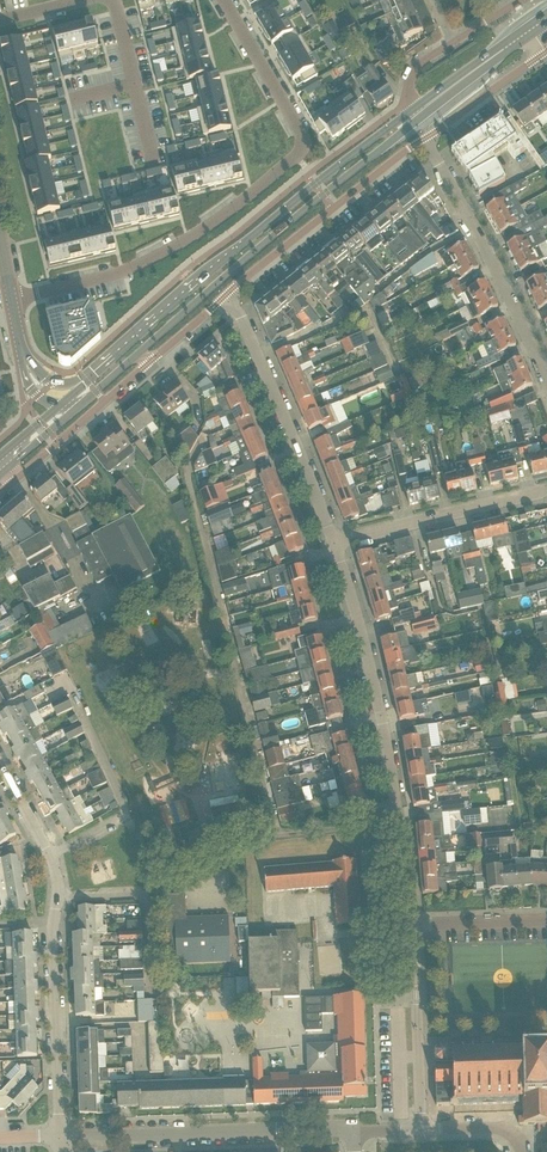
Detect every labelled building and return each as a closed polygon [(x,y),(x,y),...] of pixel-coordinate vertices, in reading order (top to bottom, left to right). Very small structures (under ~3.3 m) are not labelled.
[(140,11),(155,8),(153,2),(152,0),(137,0),(140,11)] [(379,3),(384,16),(386,15),(410,4),(408,0),(385,0),(380,2),(379,3)] [(265,17),(258,21),(261,26),(260,26),(264,33),(286,21),(286,20),(275,2),(261,10),(265,17)] [(304,2),(299,5),(302,11),(308,8),(304,2)] [(410,4),(386,15),(392,28),(416,18),(410,4)] [(308,8),(302,11),(306,18),(312,15),(308,8)] [(428,12),(426,8),(417,12),(419,16),(428,12)] [(362,10),(356,13),(359,19),(363,18),(364,14),(362,10)] [(355,24),(349,12),(337,18),(344,30),(355,24)] [(428,12),(419,16),(421,21),(430,17),(428,12)] [(422,31),(416,18),(392,28),(401,48),(407,45),(404,39),(422,31)] [(286,21),(264,33),(268,40),(269,40),(272,45),(279,40),(283,47),(299,37),(298,37),(288,19),(286,20),(286,21)] [(82,24),(78,25),(85,50),(98,47),(92,21),(82,23),(82,24)] [(199,23),(171,29),(174,43),(202,36),(203,36),(201,27),(200,27),(199,23)] [(323,26),(333,43),(336,41),(327,24),(323,26)] [(372,36),(365,24),(360,27),(367,39),(372,36)] [(78,25),(66,28),(72,53),(73,53),(85,50),(78,25)] [(66,28),(53,31),(60,59),(73,56),(73,53),(72,53),(66,28)] [(286,53),(279,57),(282,62),(281,63),(285,69),(307,57),(312,54),(301,35),(298,37),(299,37),(283,47),(286,53)] [(202,36),(174,43),(177,55),(205,48),(203,42),(202,36)] [(328,36),(322,39),(326,45),(331,42),(328,36)] [(0,44),(0,50),(1,55),(2,55),(3,58),(25,53),(22,39),(0,44)] [(331,42),(326,45),(330,52),(335,49),(331,42)] [(205,48),(177,55),(180,68),(183,68),(183,67),(208,61),(208,62),(209,61),(207,52),(206,52),(205,48)] [(25,53),(3,58),(6,71),(28,65),(25,53)] [(379,59),(383,65),(389,62),(386,55),(379,59)] [(307,57),(285,69),(289,76),(290,76),(293,81),(300,76),(304,83),(317,75),(307,57)] [(208,61),(183,67),(183,68),(186,81),(211,75),(210,67),(208,62),(208,61)] [(28,65),(6,71),(8,76),(7,76),(9,83),(31,78),(28,65)] [(365,70),(367,73),(357,80),(365,94),(367,92),(377,107),(393,96),(372,66),(365,70)] [(219,76),(190,83),(194,98),(199,96),(221,90),(221,87),(222,86),(219,76)] [(31,78),(9,83),(10,90),(11,90),(12,96),(34,90),(31,78)] [(318,83),(311,86),(314,92),(321,88),(318,83)] [(311,86),(304,90),(307,96),(314,92),(311,86)] [(538,92),(546,106),(546,86),(538,92)] [(34,90),(12,96),(15,109),(38,103),(34,90)] [(221,90),(199,96),(202,108),(225,103),(224,102),(223,96),(221,90)] [(348,92),(337,100),(355,124),(362,119),(361,118),(365,115),(348,92)] [(525,101),(538,119),(546,113),(546,106),(538,92),(525,101)] [(337,100),(326,108),(330,113),(330,112),(344,131),(347,129),(347,130),(355,124),(337,100)] [(525,101),(512,110),(525,129),(538,119),(525,101)] [(202,108),(197,109),(200,122),(228,116),(229,116),(227,106),(225,107),(225,103),(202,108)] [(39,107),(16,112),(19,125),(42,120),(39,107)] [(330,113),(314,124),(320,134),(325,130),(332,140),(344,131),(330,112),(330,113)] [(228,116),(200,122),(203,136),(231,129),(229,122),(228,116)] [(511,117),(503,122),(515,139),(518,138),(526,150),(539,168),(540,170),(546,167),(544,165),(538,157),(511,117)] [(503,122),(501,118),(451,153),(466,174),(515,139),(503,122)] [(42,120),(19,125),(21,131),(20,131),(22,138),(45,133),(42,120)] [(45,133),(22,138),(24,145),(26,151),(48,145),(45,133)] [(524,152),(517,142),(507,149),(514,159),(524,152)] [(48,145),(26,151),(29,163),(47,159),(48,159),(51,158),(48,145)] [(235,150),(221,153),(221,154),(228,182),(236,180),(236,181),(244,179),(242,172),(241,172),(239,166),(235,150)] [(538,157),(544,165),(546,167),(546,166),(546,151),(538,157)] [(221,154),(208,157),(209,160),(210,160),(216,185),(224,183),(228,182),(221,154)] [(29,163),(25,164),(28,177),(50,171),(48,159),(47,159),(29,163)] [(197,160),(184,163),(191,192),(200,190),(200,189),(203,188),(197,163),(198,163),(197,160)] [(198,163),(197,163),(203,188),(208,187),(216,185),(210,160),(209,160),(198,163)] [(184,163),(171,166),(178,194),(182,193),(182,194),(191,192),(184,163)] [(469,177),(474,187),(479,196),(505,181),(495,163),(469,177)] [(50,171),(28,177),(30,182),(29,182),(31,189),(53,184),(50,171)] [(421,176),(406,188),(430,218),(437,212),(430,204),(438,198),(421,176)] [(503,191),(507,197),(486,208),(493,221),(520,206),(514,196),(526,189),(522,181),(503,191)] [(53,184),(31,189),(32,196),(33,196),(34,202),(57,196),(53,184)] [(172,186),(158,189),(164,217),(168,216),(169,217),(179,215),(177,208),(172,186)] [(406,188),(390,200),(422,240),(427,236),(430,233),(436,240),(443,235),(439,230),(433,222),(430,218),(406,188)] [(158,189),(145,192),(152,220),(157,219),(164,217),(158,189)] [(145,192),(132,195),(134,201),(139,223),(139,224),(149,222),(149,221),(152,220),(145,192)] [(57,196),(34,202),(38,215),(60,210),(57,196)] [(121,198),(107,201),(114,229),(127,226),(121,204),(122,204),(121,198)] [(390,200),(378,210),(414,255),(418,252),(427,245),(422,240),(390,200)] [(122,204),(121,204),(127,226),(132,225),(139,223),(134,201),(122,204)] [(520,206),(493,221),(500,234),(521,222),(525,229),(528,227),(532,225),(544,219),(540,211),(526,218),(526,217),(520,206)] [(378,210),(365,220),(397,260),(401,265),(414,255),(378,210)] [(531,233),(531,234),(546,226),(546,218),(544,219),(532,225),(528,227),(531,233)] [(365,220),(352,230),(367,249),(367,250),(383,271),(389,266),(397,260),(365,220)] [(453,223),(439,230),(443,235),(446,238),(458,231),(453,223)] [(110,228),(96,231),(101,253),(105,252),(105,254),(115,251),(110,228)] [(352,230),(338,242),(369,281),(374,287),(384,278),(363,252),(367,250),(367,249),(352,230)] [(96,231),(83,234),(89,256),(101,253),(96,231)] [(531,234),(531,233),(507,246),(513,259),(538,246),(531,234)] [(83,234),(71,237),(76,261),(85,258),(85,257),(89,256),(83,234)] [(71,237),(58,240),(64,262),(67,262),(67,263),(76,261),(71,237)] [(58,240),(42,244),(45,255),(47,254),(50,266),(64,262),(58,240)] [(338,242),(324,253),(344,279),(350,286),(360,299),(361,298),(365,304),(369,301),(379,294),(373,287),(374,287),(369,281),(338,242)] [(538,246),(513,259),(520,272),(546,258),(546,246),(545,242),(538,246)] [(454,249),(444,255),(445,256),(442,258),(448,269),(455,266),(472,256),(465,244),(454,249)] [(324,253),(310,264),(334,293),(337,297),(350,286),(344,279),(324,253)] [(432,254),(409,270),(413,278),(438,264),(432,254)] [(472,256),(455,266),(461,278),(478,269),(472,256)] [(310,264),(297,274),(309,289),(312,287),(316,293),(320,289),(327,298),(328,297),(334,293),(310,264)] [(297,274),(283,286),(303,311),(312,323),(312,322),(314,325),(320,320),(300,296),(309,289),(297,274)] [(543,276),(526,284),(532,297),(546,290),(546,274),(543,276)] [(460,286),(457,279),(435,290),(438,296),(454,289),(460,286)] [(457,297),(460,295),(466,307),(470,306),(469,305),(491,295),(485,282),(468,290),(465,284),(460,286),(454,289),(457,297)] [(382,293),(379,294),(369,301),(374,310),(387,303),(385,300),(399,290),(394,283),(382,293)] [(283,286),(269,296),(281,311),(298,332),(306,327),(297,316),(303,311),(283,286)] [(532,297),(538,310),(546,306),(546,290),(532,297)] [(334,293),(328,297),(338,309),(343,305),(337,297),(334,293)] [(491,295),(469,305),(470,306),(466,307),(472,320),(498,308),(491,295)] [(281,311),(269,296),(255,307),(271,344),(293,334),(298,332),(281,311)] [(442,301),(440,297),(417,308),(419,312),(442,301)] [(355,303),(352,304),(356,310),(365,304),(361,298),(360,299),(355,303)] [(49,317),(48,318),(53,342),(56,352),(58,362),(61,365),(65,366),(69,366),(82,355),(100,339),(99,338),(100,338),(99,335),(98,331),(98,330),(95,320),(92,307),(90,307),(81,309),(78,310),(62,314),(49,317)] [(391,321),(385,311),(377,315),(382,325),(391,321)] [(509,333),(503,320),(486,328),(492,341),(509,333)] [(466,321),(447,330),(440,334),(443,341),(469,329),(466,321)] [(476,334),(482,332),(479,324),(473,327),(476,334)] [(469,329),(461,333),(464,339),(466,342),(474,338),(472,335),(469,329)] [(349,338),(354,350),(363,346),(363,347),(369,344),(364,332),(349,338)] [(509,333),(492,341),(483,346),(488,358),(476,363),(479,370),(500,360),(498,355),(515,346),(509,333)] [(337,343),(335,337),(324,341),(327,347),(337,343)] [(369,344),(363,347),(368,359),(382,353),(377,341),(369,344)] [(224,382),(233,378),(226,359),(213,345),(199,357),(211,372),(217,367),(224,382)] [(281,368),(296,361),(290,348),(276,355),(281,368)] [(313,350),(307,353),(310,358),(315,356),(316,356),(322,354),(320,350),(317,351),(314,353),(313,350)] [(310,358),(307,353),(301,355),(303,358),(304,361),(310,358)] [(388,365),(382,353),(368,359),(374,372),(388,365)] [(296,361),(281,368),(287,380),(301,374),(298,368),(311,362),(310,358),(304,361),(303,358),(296,361)] [(521,359),(503,366),(493,371),(499,384),(509,380),(526,372),(521,359)] [(393,377),(388,366),(375,372),(380,383),(393,377)] [(312,369),(301,374),(287,380),(292,393),(313,384),(314,386),(320,384),(318,378),(312,381),(310,375),(314,373),(312,369)] [(483,369),(470,375),(472,380),(485,374),(483,369)] [(526,372),(509,380),(514,393),(532,386),(526,372)] [(377,383),(372,373),(366,376),(370,386),(377,383)] [(408,381),(413,391),(420,388),(415,378),(408,381)] [(396,383),(398,386),(387,391),(392,404),(412,395),(405,379),(396,383)] [(166,390),(162,394),(164,396),(155,403),(167,417),(189,400),(173,380),(164,387),(166,390)] [(200,389),(204,400),(216,394),(212,384),(200,389)] [(319,396),(314,386),(313,384),(292,393),(298,405),(319,396)] [(503,394),(487,400),(488,401),(490,406),(491,409),(512,400),(510,395),(509,391),(503,394)] [(526,406),(538,401),(534,392),(524,397),(526,406)] [(240,393),(226,399),(219,402),(223,412),(225,415),(246,405),(240,393)] [(321,395),(319,396),(298,405),(303,418),(329,407),(327,401),(324,402),(321,395)] [(223,412),(217,414),(220,420),(226,417),(230,427),(237,424),(251,418),(246,405),(225,415),(223,412)] [(147,428),(153,423),(139,406),(124,418),(134,430),(133,431),(142,442),(152,434),(147,428)] [(303,418),(309,431),(322,425),(324,428),(338,422),(331,406),(329,407),(303,418)] [(491,425),(510,420),(507,406),(487,412),(491,425)] [(217,414),(211,417),(206,419),(205,423),(213,420),(214,423),(220,420),(217,414)] [(237,424),(240,431),(233,434),(234,437),(236,440),(256,431),(251,418),(237,424)] [(213,420),(205,423),(208,429),(215,426),(214,423),(213,420)] [(326,439),(314,444),(319,457),(334,451),(341,449),(342,451),(348,449),(345,443),(340,445),(336,436),(352,427),(349,421),(323,432),(326,439)] [(94,443),(99,449),(93,454),(107,471),(110,472),(120,464),(120,460),(118,457),(130,447),(125,441),(126,440),(113,424),(105,430),(107,433),(94,443)] [(526,445),(521,425),(513,427),(519,454),(528,452),(526,445)] [(175,439),(189,456),(198,438),(190,428),(175,439)] [(404,428),(395,431),(397,440),(406,437),(404,428)] [(236,440),(234,437),(229,440),(231,445),(236,443),(240,453),(262,443),(256,431),(236,440)] [(435,474),(444,472),(436,440),(428,442),(435,474)] [(345,443),(348,449),(354,447),(351,441),(345,443)] [(262,443),(240,453),(245,465),(233,470),(236,478),(256,470),(253,462),(267,456),(262,443)] [(485,462),(481,444),(473,446),(474,451),(478,464),(485,462)] [(383,448),(374,451),(378,461),(387,457),(387,456),(383,448)] [(72,486),(93,469),(78,451),(57,468),(72,486)] [(334,451),(319,457),(324,470),(339,464),(334,451)] [(468,461),(455,464),(457,473),(462,492),(476,489),(471,470),(470,465),(478,464),(474,451),(473,451),(466,453),(468,461)] [(207,467),(201,453),(194,467),(195,472),(207,467)] [(546,472),(542,453),(528,457),(532,475),(546,472)] [(401,455),(394,456),(399,476),(406,474),(401,455)] [(174,468),(166,457),(152,468),(165,485),(179,475),(173,468),(174,468)] [(514,460),(499,463),(504,482),(518,479),(514,460)] [(346,461),(339,464),(324,470),(329,483),(344,477),(344,476),(351,474),(350,471),(346,461)] [(413,463),(414,473),(428,471),(426,461),(413,463)] [(504,482),(499,463),(485,467),(490,486),(504,482)] [(389,464),(382,467),(385,474),(392,471),(389,464)] [(358,474),(356,468),(350,471),(351,474),(352,477),(358,474)] [(259,477),(262,485),(252,489),(254,494),(279,485),(274,472),(259,477)] [(438,498),(431,472),(417,475),(419,484),(423,502),(438,498)] [(462,492),(457,473),(443,477),(448,496),(462,492)] [(392,474),(385,477),(388,483),(394,480),(392,474)] [(46,476),(30,489),(35,494),(34,495),(41,504),(56,491),(64,501),(70,496),(71,496),(56,476),(50,481),(46,476)] [(329,483),(334,495),(349,490),(345,479),(344,477),(329,483)] [(124,480),(115,487),(136,513),(145,506),(124,480)] [(423,502),(419,484),(405,488),(409,505),(423,502)] [(251,496),(255,506),(250,508),(252,513),(258,511),(256,505),(262,503),(263,506),(284,498),(279,485),(254,494),(254,495),(251,496)] [(206,509),(220,503),(213,487),(199,492),(206,509)] [(349,490),(334,495),(339,508),(361,500),(362,503),(368,501),(367,500),(368,500),(366,494),(359,497),(356,487),(349,490)] [(391,508),(400,506),(396,488),(387,490),(391,508)] [(71,496),(70,496),(78,512),(88,504),(77,491),(71,496)] [(19,548),(27,562),(31,568),(54,555),(51,548),(43,534),(38,536),(24,520),(35,511),(22,496),(0,515),(0,525),(19,547),(19,548)] [(289,510),(284,498),(263,506),(262,503),(256,505),(258,511),(263,509),(267,518),(274,515),(274,516),(289,510)] [(184,500),(173,507),(181,524),(190,520),(184,500)] [(361,500),(339,508),(344,521),(358,516),(359,518),(368,515),(364,506),(367,505),(368,503),(368,501),(362,503),(361,500)] [(205,514),(210,526),(229,519),(233,517),(228,504),(205,514)] [(539,511),(540,518),(546,517),(546,510),(546,509),(539,511)] [(274,515),(267,518),(271,529),(272,531),(279,529),(294,523),(289,510),(274,516),(274,515)] [(130,516),(92,536),(80,513),(66,521),(79,543),(76,545),(97,583),(112,575),(122,592),(159,572),(130,516)] [(233,529),(229,519),(210,526),(214,537),(233,529)] [(504,519),(488,523),(491,538),(507,535),(504,519)] [(294,523),(279,529),(272,531),(271,529),(265,531),(267,537),(273,535),(275,538),(282,536),(284,541),(299,536),(294,523)] [(477,549),(470,551),(474,568),(475,567),(479,586),(487,584),(480,557),(481,557),(479,550),(493,546),(491,538),(488,523),(472,527),(475,538),(476,542),(477,549)] [(462,546),(458,530),(442,534),(446,550),(462,546)] [(525,530),(511,534),(513,541),(517,555),(531,551),(525,530)] [(442,534),(426,538),(430,554),(446,550),(442,534)] [(218,553),(229,548),(224,535),(213,539),(218,553)] [(299,536),(284,541),(274,545),(279,557),(274,559),(276,565),(276,567),(282,565),(280,561),(290,557),(289,554),(304,549),(299,536)] [(415,553),(412,541),(411,538),(402,540),(406,555),(415,553)] [(229,548),(218,553),(215,554),(218,568),(233,561),(229,548)] [(388,558),(387,555),(381,557),(379,549),(356,556),(360,570),(383,563),(383,566),(389,564),(387,558),(388,558)] [(474,568),(470,551),(463,553),(467,569),(474,568)] [(257,553),(246,557),(247,560),(248,562),(251,563),(254,562),(254,560),(259,558),(257,553)] [(440,558),(431,560),(433,568),(432,568),(434,576),(435,575),(436,582),(445,580),(440,558)] [(57,580),(68,576),(62,559),(52,563),(57,580)] [(14,575),(6,561),(0,564),(0,567),(7,579),(14,575)] [(233,561),(218,568),(222,583),(237,578),(235,573),(238,572),(233,561)] [(521,566),(522,573),(536,570),(534,562),(521,566)] [(390,567),(389,564),(383,566),(383,563),(360,570),(364,583),(389,575),(387,568),(390,567)] [(282,567),(282,565),(276,567),(277,568),(282,587),(307,581),(303,567),(284,572),(283,566),(282,567)] [(411,569),(413,577),(422,574),(419,566),(411,569)] [(389,575),(364,583),(368,596),(383,591),(390,589),(391,592),(397,590),(395,585),(392,586),(389,575)] [(49,576),(23,590),(35,610),(77,588),(70,576),(54,585),(49,576)] [(222,586),(226,598),(248,591),(244,579),(237,581),(222,586)] [(287,597),(275,600),(277,606),(289,603),(288,600),(294,598),(310,594),(307,581),(282,587),(282,588),(285,587),(287,597)] [(526,588),(527,594),(546,589),(546,583),(526,588)] [(481,590),(457,595),(460,609),(484,604),(481,590)] [(537,593),(539,602),(546,600),(546,590),(537,593)] [(383,591),(368,596),(372,609),(387,604),(383,591)] [(314,607),(310,594),(294,598),(298,611),(314,607)] [(242,600),(232,602),(235,611),(245,609),(242,600)] [(396,602),(387,604),(372,609),(376,622),(391,618),(389,611),(398,609),(396,602)] [(487,623),(499,620),(494,602),(483,605),(487,623)] [(17,619),(29,611),(24,603),(11,610),(17,619)] [(314,607),(298,611),(289,614),(292,626),(273,631),(275,641),(300,634),(298,626),(317,621),(314,607)] [(391,620),(393,626),(393,627),(394,627),(410,622),(411,623),(422,620),(422,619),(420,612),(414,614),(413,609),(400,612),(399,613),(400,617),(391,620)] [(0,620),(0,632),(15,625),(9,615),(0,620)] [(86,615),(49,633),(57,649),(94,631),(86,615)] [(422,620),(411,623),(414,635),(436,629),(435,625),(433,618),(432,617),(422,619),(422,620)] [(41,654),(54,646),(42,624),(29,632),(41,654)] [(242,626),(238,627),(240,635),(252,632),(250,624),(248,624),(242,626)] [(240,635),(238,627),(232,628),(233,631),(238,650),(243,648),(240,635)] [(406,632),(404,632),(395,634),(395,637),(381,640),(384,654),(399,650),(407,648),(409,647),(406,632)] [(544,633),(544,634),(539,634),(541,645),(546,644),(546,632),(544,633)] [(325,651),(322,637),(307,641),(306,636),(298,638),(301,650),(295,652),(296,658),(310,655),(325,651)] [(66,669),(54,646),(41,654),(53,677),(66,669)] [(243,648),(238,650),(244,672),(245,672),(257,669),(251,647),(243,648)] [(399,650),(384,654),(387,667),(402,664),(402,663),(409,662),(410,665),(416,664),(415,658),(410,659),(407,648),(399,650)] [(329,664),(325,651),(310,655),(311,661),(305,663),(307,670),(329,664)] [(476,673),(492,669),(490,659),(474,663),(476,673)] [(332,677),(329,664),(307,670),(299,672),(303,685),(310,683),(332,677)] [(405,677),(402,664),(387,667),(390,681),(405,677)] [(257,669),(245,672),(248,685),(263,681),(266,680),(262,668),(257,669)] [(405,677),(390,681),(393,694),(408,690),(415,688),(416,692),(422,690),(421,684),(418,685),(415,674),(405,677)] [(332,677),(310,683),(312,689),(309,692),(311,697),(336,690),(332,677)] [(492,686),(490,677),(480,679),(479,680),(480,688),(481,688),(492,686)] [(267,695),(263,681),(248,685),(252,699),(267,695)] [(40,685),(24,694),(28,701),(44,693),(40,685)] [(507,710),(502,685),(494,686),(496,701),(489,702),(491,713),(507,710)] [(12,700),(4,686),(0,688),(0,706),(12,700)] [(336,690),(311,697),(314,710),(339,704),(336,690)] [(411,704),(408,690),(393,694),(396,707),(411,704)] [(471,691),(454,695),(457,706),(471,702),(469,697),(469,694),(471,694),(471,691)] [(267,695),(252,699),(255,712),(274,707),(270,694),(267,695)] [(56,717),(72,709),(66,697),(50,705),(56,717)] [(411,704),(396,707),(399,721),(415,717),(423,715),(421,707),(427,706),(426,700),(411,704)] [(545,701),(537,702),(538,712),(546,711),(545,701)] [(23,704),(0,716),(0,722),(2,724),(0,725),(0,728),(2,731),(30,716),(23,704)] [(339,704),(314,710),(318,726),(329,723),(328,721),(343,717),(339,704)] [(256,715),(258,722),(269,719),(267,711),(256,715)] [(30,716),(2,731),(4,736),(7,735),(11,742),(36,728),(30,716)] [(75,716),(69,719),(72,724),(78,721),(75,716)] [(267,722),(258,725),(264,747),(279,743),(276,731),(269,733),(267,722)] [(69,741),(84,734),(79,723),(64,731),(69,741)] [(43,740),(36,728),(11,742),(15,748),(12,750),(15,755),(34,744),(43,740)] [(328,732),(320,734),(321,737),(320,737),(323,746),(326,748),(327,753),(351,747),(347,734),(329,738),(328,732)] [(474,733),(466,735),(467,737),(467,742),(475,741),(474,733)] [(429,735),(418,737),(403,739),(405,753),(421,751),(420,750),(428,749),(431,748),(429,735)] [(504,748),(502,738),(488,740),(489,750),(504,748)] [(83,749),(90,746),(87,741),(81,744),(83,749)] [(41,756),(34,744),(15,755),(17,760),(20,759),(24,766),(41,756)] [(90,746),(83,749),(86,754),(92,751),(90,746)] [(288,747),(265,753),(269,769),(286,765),(292,763),(288,747)] [(323,762),(324,765),(319,767),(320,772),(326,771),(325,765),(331,763),(332,766),(354,760),(351,747),(327,753),(325,754),(327,761),(323,762)] [(420,750),(421,751),(405,753),(407,767),(430,763),(429,759),(428,749),(420,750)] [(84,756),(81,750),(63,760),(66,765),(84,756)] [(47,768),(41,756),(24,766),(28,772),(25,774),(28,779),(47,768)] [(505,756),(495,758),(497,766),(506,764),(505,756)] [(101,771),(95,758),(81,766),(84,773),(93,769),(95,774),(101,771)] [(357,774),(354,760),(332,766),(331,763),(325,765),(326,771),(332,769),(335,780),(357,774)] [(430,766),(430,763),(407,767),(409,780),(425,778),(436,776),(434,765),(430,766)] [(267,769),(271,782),(289,777),(286,765),(269,769),(267,769)] [(47,768),(28,779),(30,784),(33,783),(37,789),(54,780),(47,768)] [(101,771),(95,774),(88,777),(94,789),(107,783),(101,771)] [(357,774),(335,780),(338,790),(339,793),(346,791),(361,787),(357,774)] [(289,777),(271,782),(274,796),(293,791),(302,789),(298,775),(290,777),(289,777)] [(61,776),(54,780),(37,789),(43,801),(68,788),(61,776)] [(427,791),(425,778),(409,780),(411,794),(427,791)] [(248,801),(210,809),(211,818),(261,808),(255,779),(247,780),(249,790),(245,791),(248,801)] [(504,780),(507,802),(512,801),(509,779),(504,780)] [(364,801),(361,787),(346,791),(349,804),(364,801)] [(56,810),(74,800),(68,788),(43,801),(50,813),(56,810)] [(102,801),(112,796),(109,788),(99,793),(102,801)] [(293,791),(274,796),(274,797),(277,810),(292,806),(305,802),(302,789),(293,791)] [(434,789),(427,791),(411,794),(413,807),(432,805),(432,803),(437,803),(435,792),(435,793),(434,789)] [(112,796),(102,801),(105,807),(109,806),(112,811),(118,808),(112,796)] [(61,823),(86,809),(80,797),(74,800),(56,810),(59,816),(57,817),(61,823)] [(183,797),(158,806),(165,826),(190,817),(183,797)] [(463,800),(440,802),(441,812),(463,811),(464,810),(463,800)] [(292,806),(277,810),(281,825),(296,821),(292,806)] [(93,821),(86,809),(61,823),(64,829),(66,828),(69,834),(93,821)] [(480,809),(464,810),(463,811),(464,826),(481,824),(480,809)] [(5,810),(0,813),(0,828),(9,823),(6,817),(8,815),(5,810)] [(9,823),(0,828),(0,844),(16,836),(9,823)] [(440,824),(432,824),(416,826),(417,840),(442,838),(442,837),(441,837),(440,824)] [(523,825),(524,834),(533,833),(532,824),(523,825)] [(472,847),(481,847),(480,834),(471,834),(472,847)] [(513,844),(513,835),(499,836),(500,845),(513,844)] [(500,845),(499,836),(485,837),(486,847),(500,845)] [(450,837),(442,838),(417,840),(418,853),(434,852),(441,851),(441,855),(448,854),(447,848),(451,848),(450,837)] [(0,852),(0,859),(11,857),(8,849),(0,852)] [(517,851),(511,852),(512,861),(500,862),(502,889),(502,888),(517,886),(515,869),(516,868),(515,859),(517,859),(517,851)] [(531,860),(530,867),(531,885),(546,886),(546,851),(546,858),(543,858),(543,861),(531,860)] [(435,866),(434,852),(418,853),(420,867),(435,866)] [(21,870),(20,862),(18,863),(17,856),(11,857),(0,859),(0,873),(21,870)] [(361,923),(356,860),(332,862),(332,863),(264,869),(266,892),(334,887),(337,925),(361,923)] [(530,867),(516,868),(515,869),(517,886),(531,885),(530,867),(531,860),(530,860),(530,867)] [(483,875),(483,872),(482,861),(474,862),(475,876),(483,875)] [(502,889),(500,862),(487,863),(488,876),(487,876),(487,884),(489,884),(489,890),(493,890),(495,892),(500,892),(501,889),(502,889)] [(448,864),(435,866),(420,867),(421,881),(444,879),(444,875),(443,869),(449,869),(448,864)] [(0,873),(0,887),(22,883),(21,877),(23,877),(21,870),(0,873)] [(444,879),(421,881),(422,895),(446,893),(445,882),(451,881),(450,875),(444,875),(444,879)] [(484,883),(483,875),(475,876),(476,884),(484,883)] [(0,887),(0,898),(0,900),(26,896),(25,889),(23,890),(22,883),(0,887)] [(186,915),(185,895),(162,896),(164,949),(177,949),(176,919),(185,918),(184,915),(186,915)] [(0,900),(2,907),(0,907),(0,915),(26,911),(25,904),(27,903),(26,896),(0,900)] [(102,914),(106,913),(106,906),(79,907),(79,914),(77,914),(77,921),(102,920),(102,914)] [(228,917),(185,918),(176,919),(177,949),(177,964),(230,962),(228,917)] [(102,920),(77,921),(77,928),(79,928),(80,934),(80,935),(92,934),(100,934),(107,934),(107,926),(103,927),(102,920)] [(141,921),(127,922),(127,933),(142,932),(141,921)] [(245,927),(238,927),(238,942),(246,941),(245,927)] [(272,992),(272,998),(299,997),(297,930),(271,931),(271,938),(270,938),(270,940),(248,940),(249,992),(272,992)] [(142,932),(127,933),(119,933),(119,943),(134,943),(134,946),(136,946),(142,946),(142,932)] [(13,948),(33,947),(32,933),(13,934),(13,948)] [(80,934),(73,934),(73,935),(73,948),(93,948),(92,934),(80,935),(80,934)] [(33,947),(13,948),(14,961),(36,961),(36,955),(33,955),(33,947)] [(93,948),(73,948),(74,962),(93,961),(93,948)] [(143,969),(143,959),(120,960),(120,970),(143,969)] [(37,966),(36,961),(14,961),(14,975),(34,974),(33,966),(37,966)] [(93,961),(74,962),(74,970),(71,970),(71,975),(94,975),(93,961)] [(14,975),(15,983),(8,983),(8,989),(15,988),(37,988),(37,982),(34,982),(34,974),(14,975)] [(74,981),(75,989),(94,988),(94,982),(101,981),(101,975),(94,975),(71,975),(71,982),(74,981)] [(133,987),(144,986),(143,975),(124,976),(124,987),(125,987),(133,987)] [(15,988),(15,997),(9,997),(9,1003),(15,1002),(35,1001),(34,994),(38,994),(37,988),(15,988)] [(75,989),(75,1003),(95,1002),(94,988),(75,989)] [(253,1081),(245,1081),(245,1088),(224,1089),(225,1106),(246,1105),(254,1104),(254,1105),(344,1102),(343,1097),(367,1096),(363,995),(333,996),(333,997),(334,1014),(334,1016),(337,1015),(338,1044),(307,1045),(308,1077),(288,1077),(288,1074),(270,1074),(271,1078),(263,1078),(262,1058),(252,1059),(253,1081)] [(334,1014),(333,997),(304,998),(306,1031),(322,1031),(322,1014),(334,1014)] [(148,1022),(153,1022),(152,1000),(145,1000),(138,1000),(139,1022),(148,1022)] [(35,1009),(35,1001),(15,1002),(16,1016),(38,1015),(38,1009),(35,1009)] [(104,1002),(95,1002),(75,1003),(76,1017),(105,1016),(104,1002)] [(39,1021),(38,1015),(16,1016),(9,1016),(9,1022),(9,1030),(16,1029),(36,1029),(35,1021),(39,1021)] [(153,1022),(148,1022),(148,1029),(163,1029),(162,1021),(153,1022)] [(36,1042),(36,1029),(16,1029),(16,1032),(17,1043),(36,1042)] [(125,1043),(132,1043),(132,1029),(118,1030),(118,1037),(125,1037),(125,1043)] [(76,1031),(77,1045),(98,1044),(105,1044),(104,1030),(76,1031)] [(452,1045),(452,1049),(447,1045),(440,1045),(434,1051),(435,1059),(439,1063),(435,1063),(436,1106),(523,1103),(524,1118),(519,1118),(519,1125),(538,1124),(539,1132),(546,1132),(546,1047),(522,1048),(522,1042),(502,1043),(502,1040),(493,1040),(492,1035),(481,1036),(481,1040),(472,1041),(472,1044),(452,1045)] [(17,1043),(10,1044),(11,1049),(17,1049),(17,1057),(37,1056),(36,1042),(17,1043)] [(98,1044),(77,1045),(77,1058),(98,1057),(98,1044)] [(99,1070),(98,1057),(77,1058),(78,1070),(99,1070)] [(26,1066),(20,1066),(20,1071),(11,1081),(30,1099),(35,1094),(33,1092),(38,1087),(28,1079),(25,1075),(26,1073),(26,1067),(26,1066)] [(26,1073),(25,1075),(28,1079),(33,1073),(33,1067),(26,1067),(26,1073)] [(172,1067),(168,1067),(164,1067),(164,1072),(164,1077),(172,1077),(172,1067)] [(99,1070),(78,1070),(78,1083),(99,1083),(99,1070)] [(245,1088),(245,1081),(245,1077),(223,1078),(223,1081),(118,1084),(117,1084),(118,1100),(118,1108),(119,1108),(119,1107),(139,1107),(139,1109),(225,1106),(224,1089),(245,1088)] [(11,1081),(1,1092),(0,1092),(0,1109),(6,1109),(12,1102),(19,1108),(23,1103),(25,1104),(30,1099),(11,1081)] [(99,1083),(78,1083),(79,1096),(96,1096),(100,1095),(99,1083)] [(96,1096),(79,1096),(79,1115),(113,1113),(113,1108),(113,1105),(96,1105),(96,1096)]
